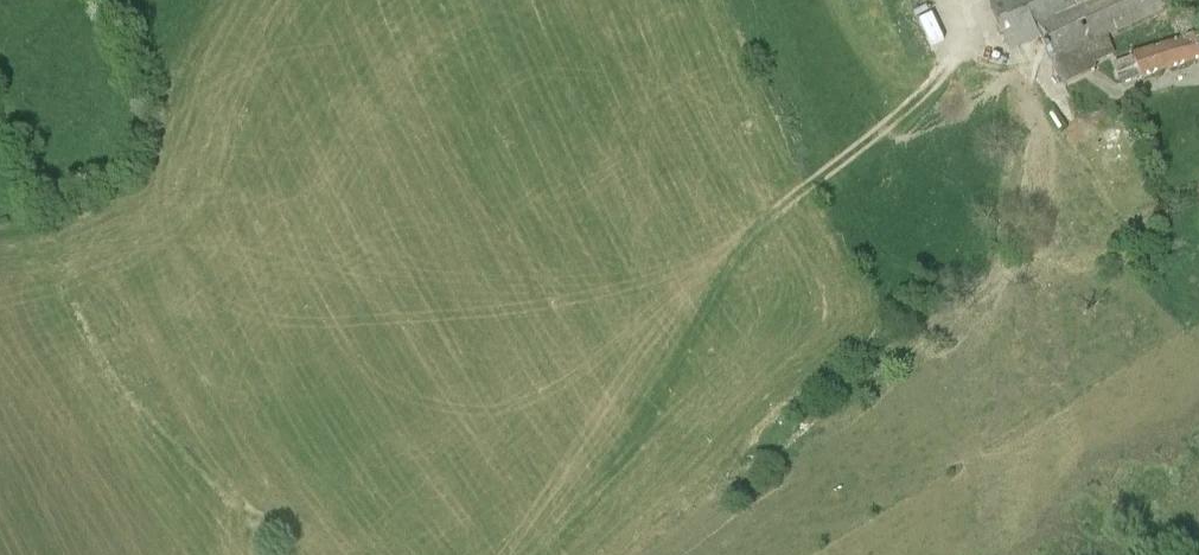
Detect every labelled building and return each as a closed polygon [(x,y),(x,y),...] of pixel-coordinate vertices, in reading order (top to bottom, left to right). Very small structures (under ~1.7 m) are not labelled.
[(990,4),(1011,50),(1039,38),(1062,84),(1096,67),(1091,57),(1112,48),(1108,36),(1171,7),(1183,42),(1177,44),(1177,42),(1175,43),(1175,45),(1132,59),(1132,57),(1130,57),(1130,59),(1115,64),(1122,84),(1198,60),(1198,7),(1196,0),(997,0),(990,4)]
